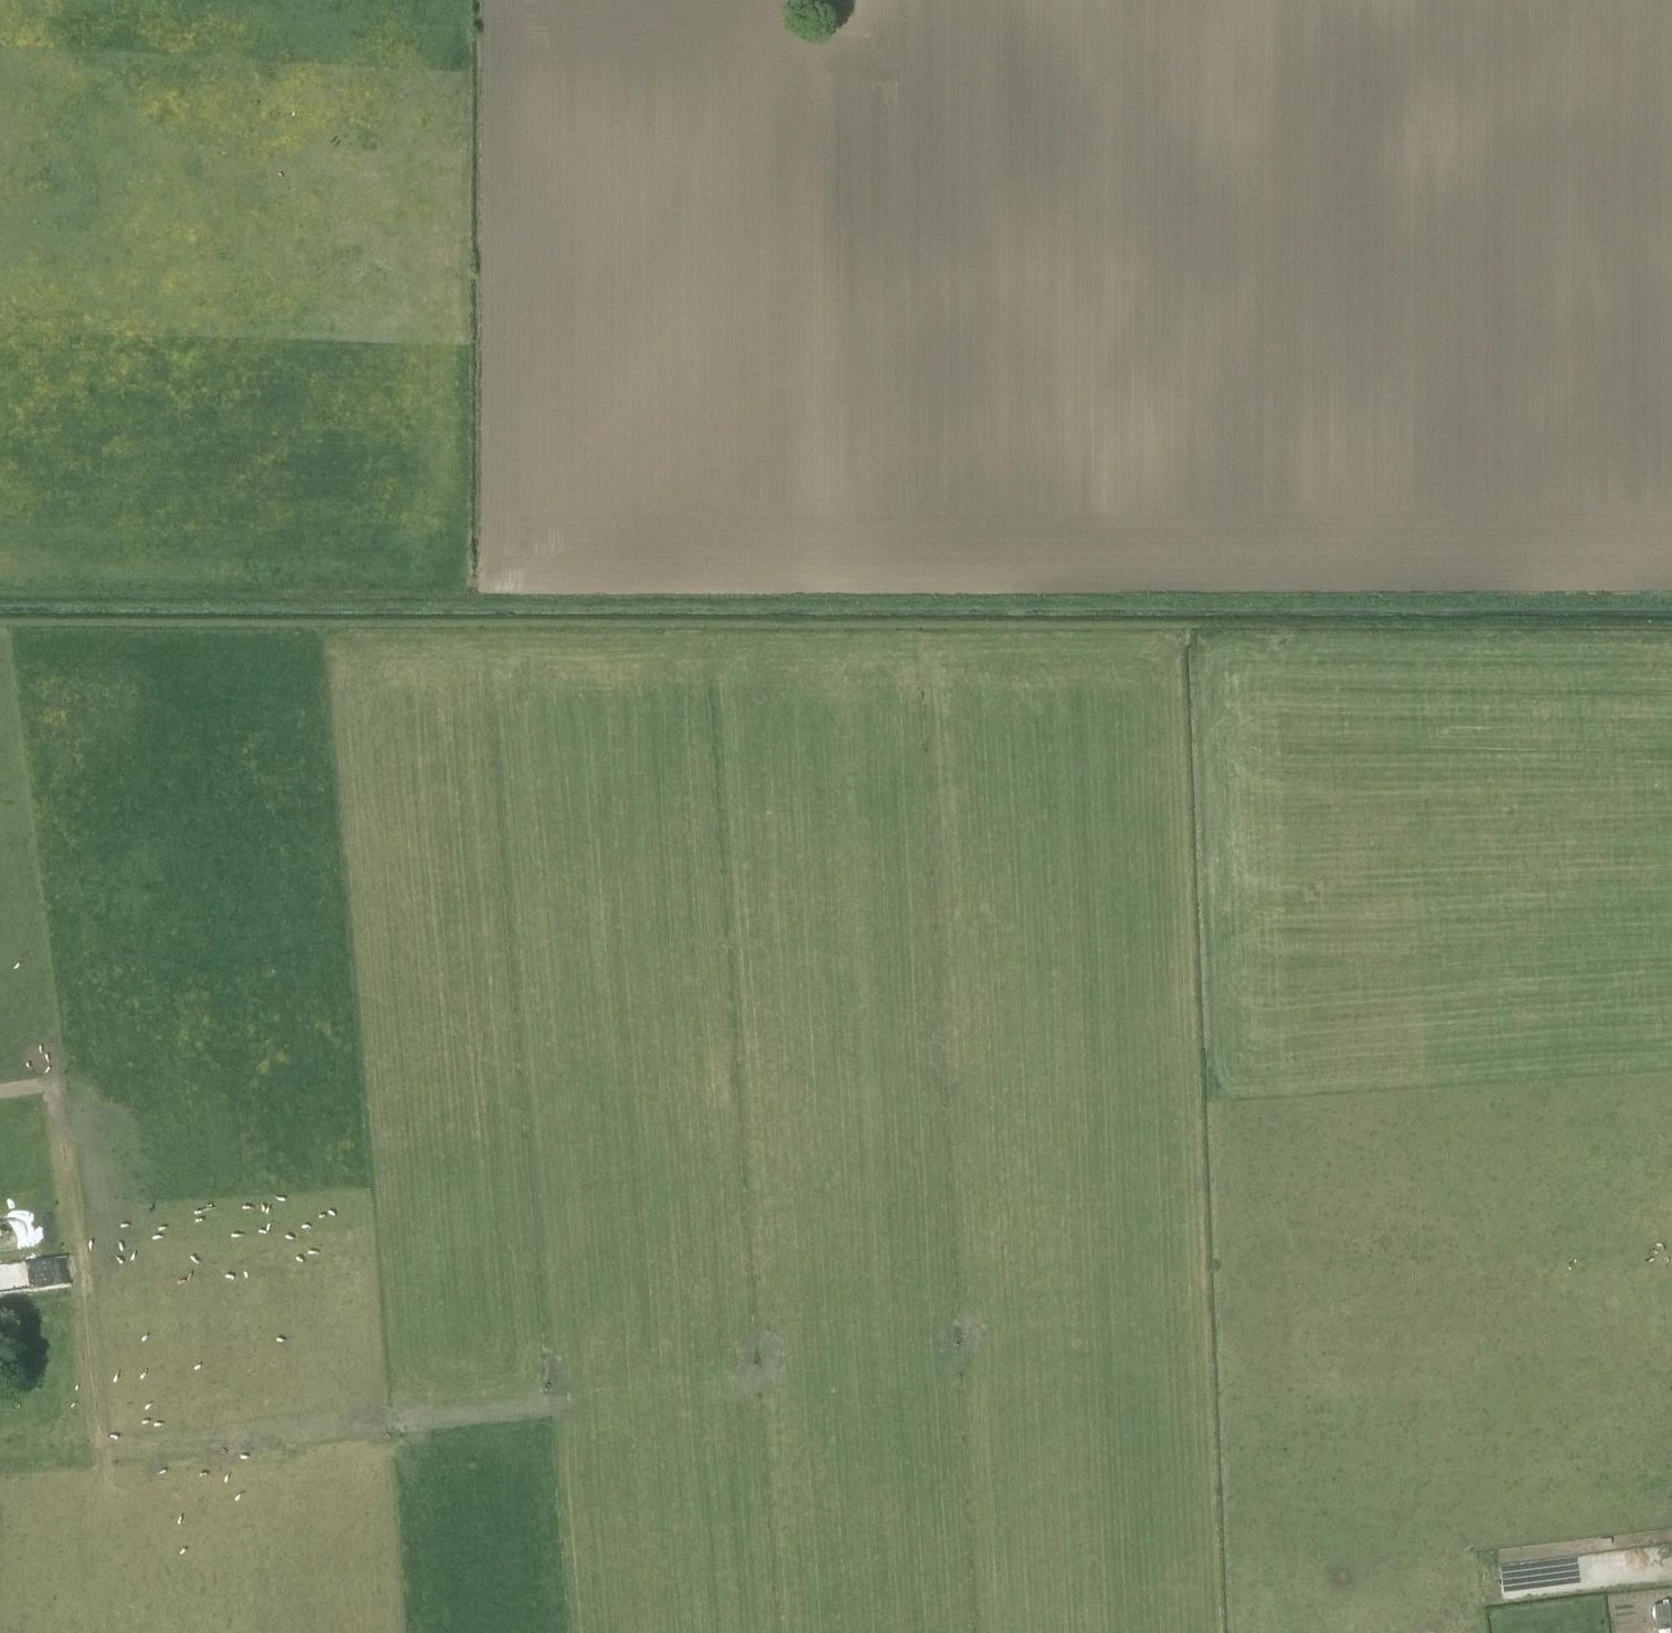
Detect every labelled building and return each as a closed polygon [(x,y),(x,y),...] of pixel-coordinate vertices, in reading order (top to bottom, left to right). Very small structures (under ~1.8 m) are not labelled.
[(74,1286),(73,1259),(28,1261),(29,1288),(74,1286)]
